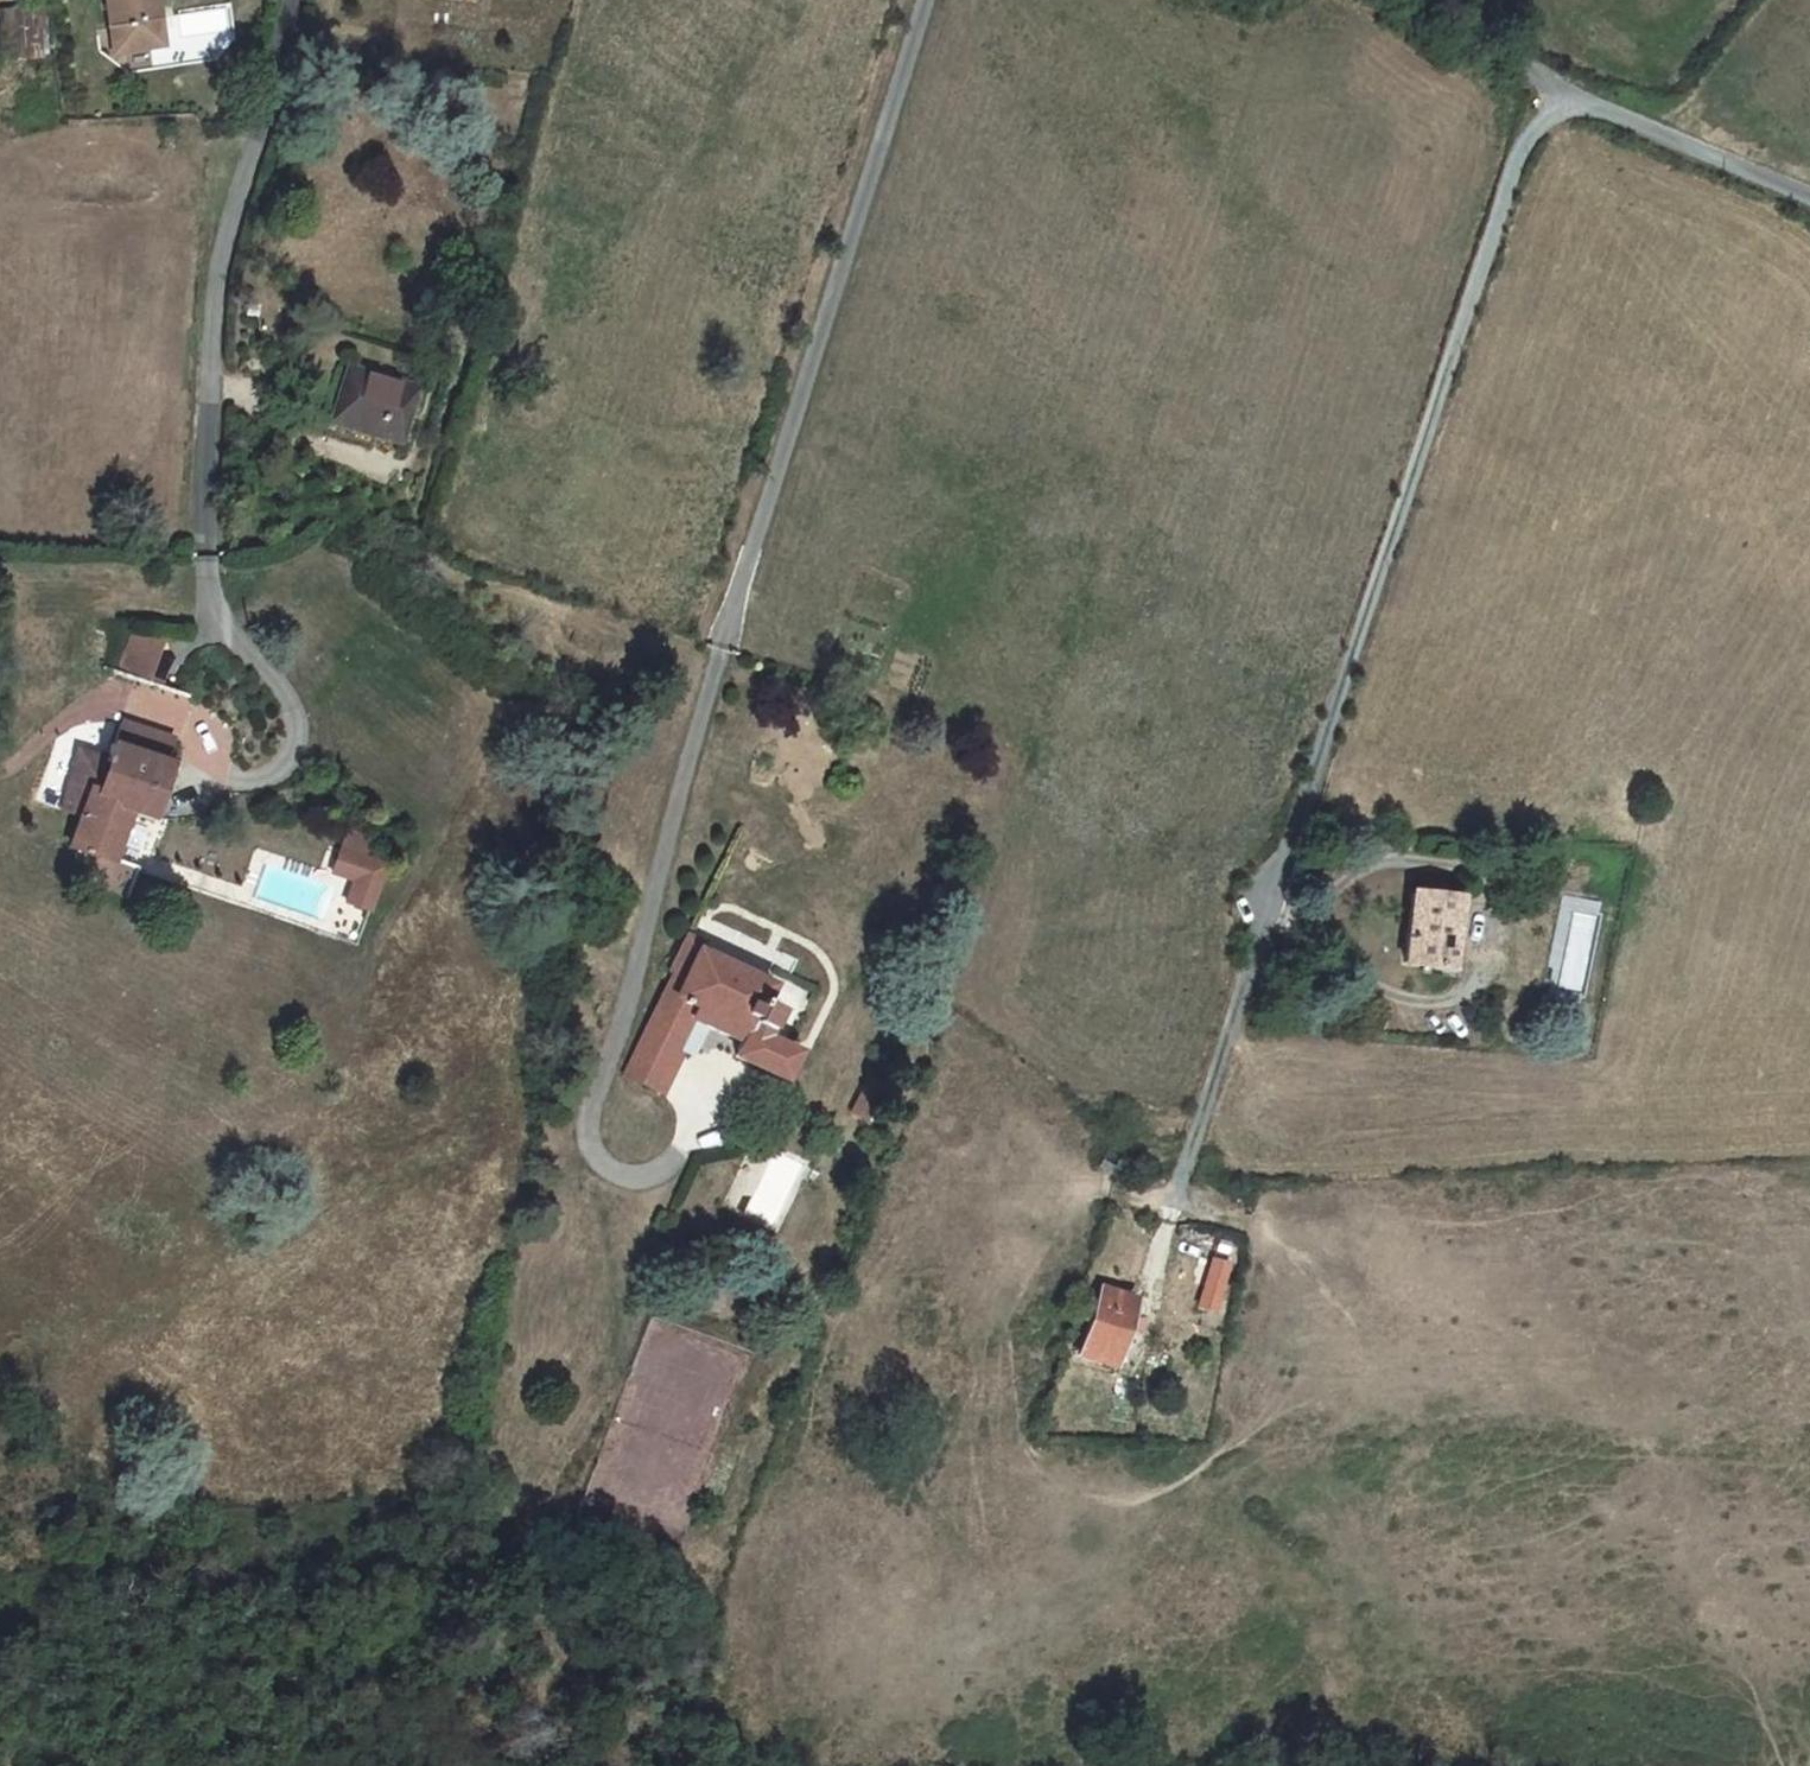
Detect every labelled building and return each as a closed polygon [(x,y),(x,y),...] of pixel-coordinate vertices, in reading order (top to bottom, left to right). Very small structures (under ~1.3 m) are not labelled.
[(157,0),(106,0),(111,40),(126,51),(151,48),(162,32),(157,0)] [(0,13),(0,31),(3,58),(46,54),(42,9),(0,13)] [(419,388),(346,365),(328,422),(401,445),(419,388)] [(118,669),(152,681),(166,641),(132,629),(118,669)] [(114,745),(158,759),(165,737),(173,739),(187,696),(130,676),(115,720),(121,723),(114,745)] [(165,737),(158,759),(167,763),(173,739),(165,737)] [(114,858),(130,813),(153,820),(171,764),(167,763),(158,759),(114,745),(111,744),(103,778),(102,782),(99,792),(90,790),(82,815),(71,847),(100,857),(89,886),(128,900),(139,867),(114,858)] [(74,768),(63,810),(82,815),(90,790),(99,792),(102,782),(103,778),(74,768)] [(392,860),(369,852),(375,834),(347,825),(331,871),(353,879),(345,901),(374,911),(392,860)] [(1460,897),(1412,892),(1404,963),(1452,968),(1460,897)] [(1554,900),(1553,912),(1580,915),(1582,903),(1554,900)] [(702,944),(687,935),(669,971),(673,973),(625,1075),(663,1093),(681,1054),(675,1052),(692,1018),(742,1042),(735,1056),(784,1080),(796,1052),(764,1037),(778,1009),(763,1002),(771,986),(699,951),(702,944)] [(853,1112),(872,1119),(885,1082),(866,1075),(853,1112)] [(756,1142),(726,1205),(779,1231),(810,1168),(756,1142)] [(1197,1305),(1214,1310),(1227,1264),(1198,1255),(1190,1284),(1203,1288),(1197,1305)] [(1130,1314),(1135,1299),(1101,1288),(1079,1354),(1113,1366),(1125,1330),(1134,1333),(1139,1317),(1130,1314)]
